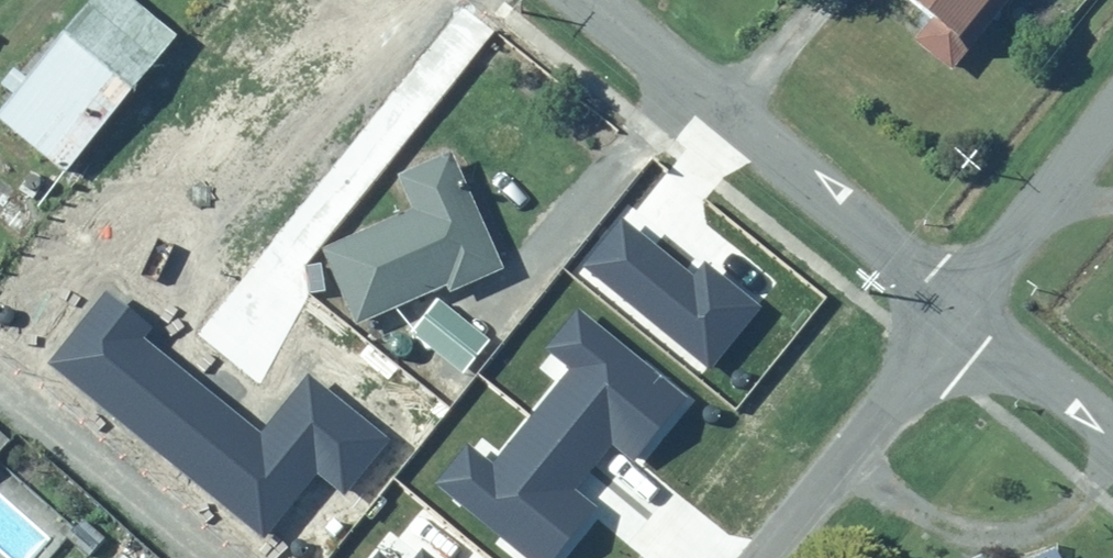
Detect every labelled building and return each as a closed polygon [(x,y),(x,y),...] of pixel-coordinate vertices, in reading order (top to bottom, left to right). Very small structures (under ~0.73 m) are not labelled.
[(0,98),(0,126),(59,173),(172,33),(131,0),(79,0),(0,98)] [(944,34),(972,0),(903,0),(944,34)] [(321,247),(355,325),(447,285),(450,291),(503,268),(451,149),(395,174),(410,208),(321,247)] [(620,215),(580,265),(710,370),(761,306),(706,261),(694,275),(620,215)] [(304,265),(308,293),(326,291),(322,262),(304,265)] [(106,288),(45,363),(264,540),(318,474),(344,494),(389,439),(308,373),(261,431),(146,337),(154,327),(106,288)] [(438,297),(410,332),(462,374),(490,339),(438,297)] [(432,483),(525,557),(556,557),(598,507),(576,490),(612,446),(634,463),(688,397),(579,309),(547,349),(571,368),(531,417),(494,463),(467,441),(432,483)] [(422,549),(415,557),(434,557),(422,549)] [(1047,549),(1027,557),(1051,557),(1047,549)]
